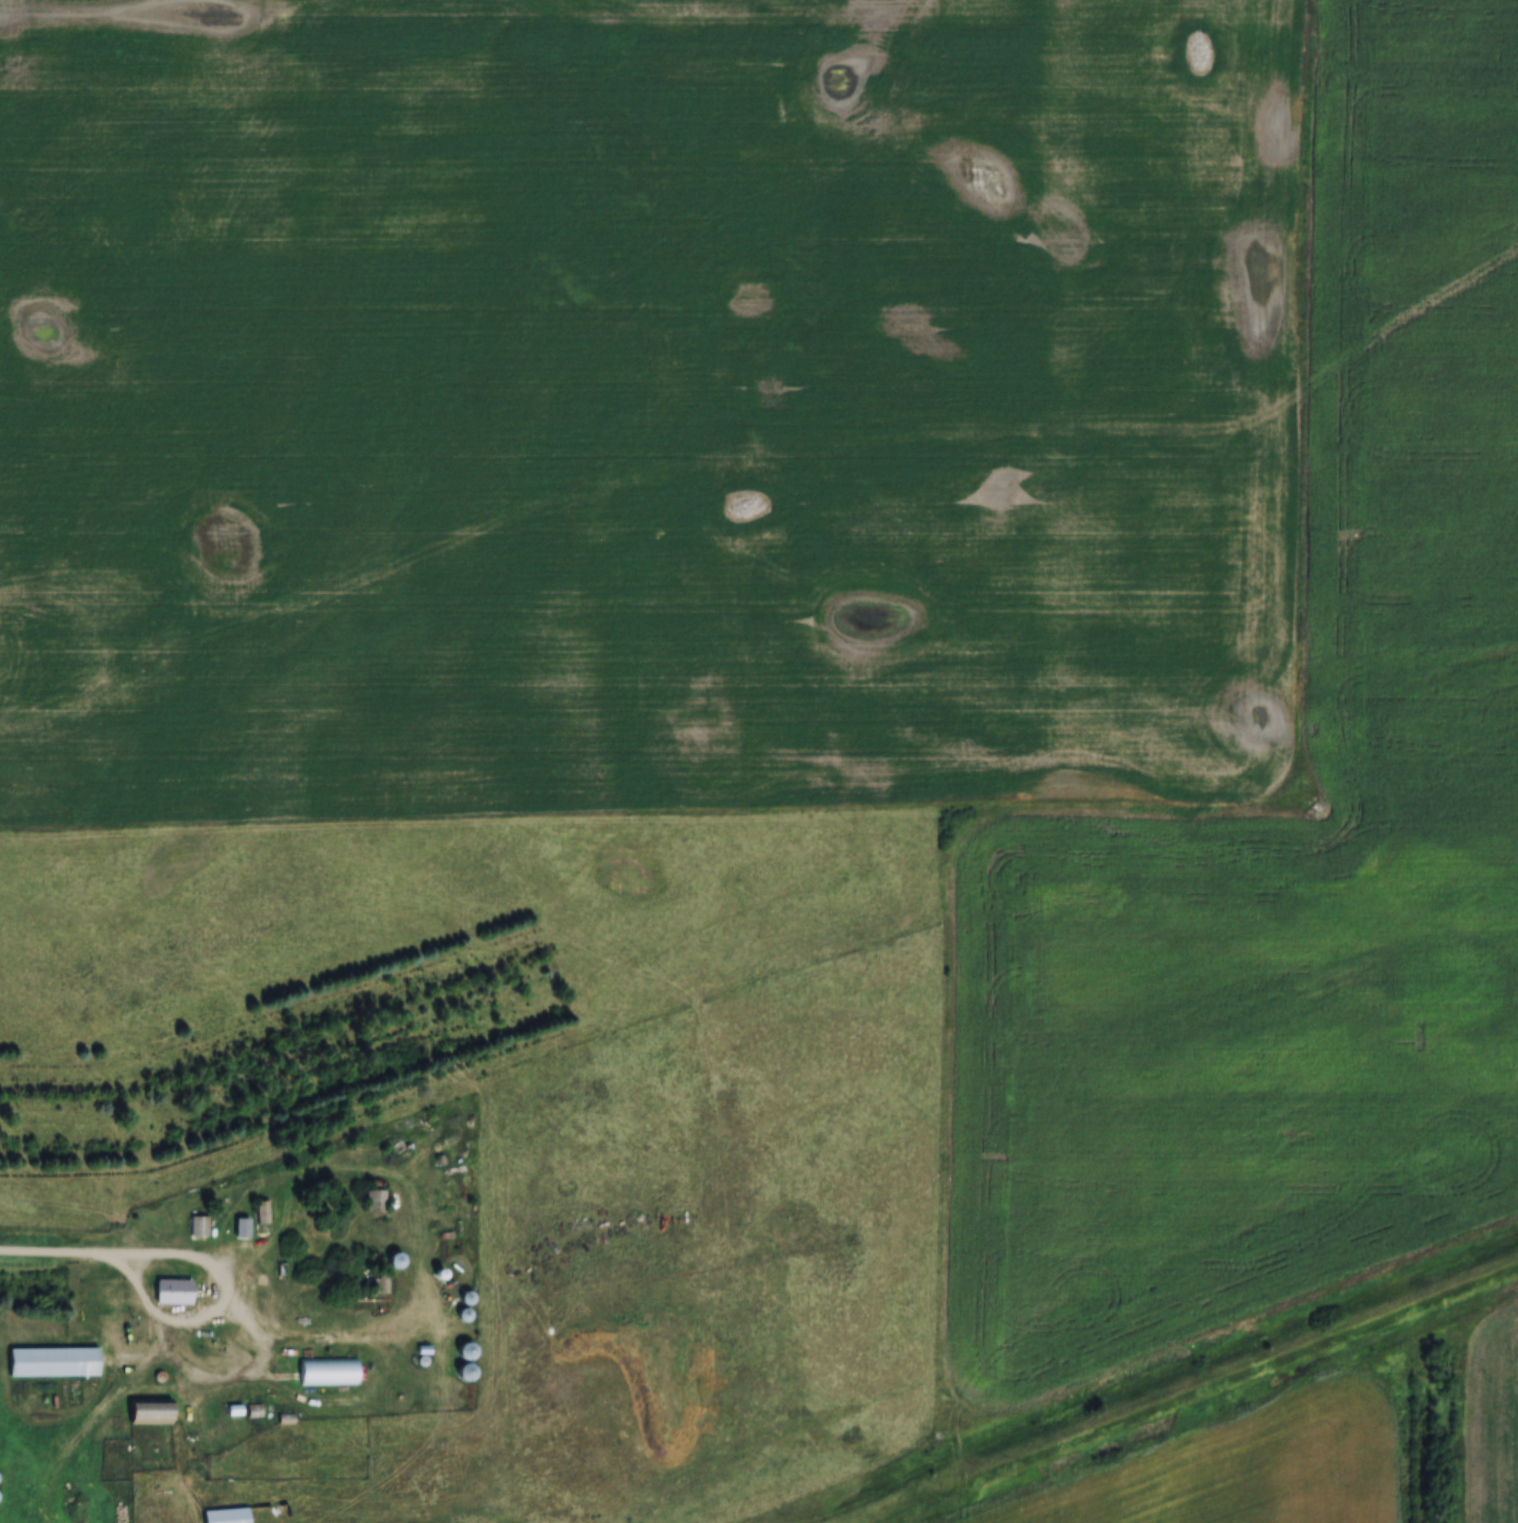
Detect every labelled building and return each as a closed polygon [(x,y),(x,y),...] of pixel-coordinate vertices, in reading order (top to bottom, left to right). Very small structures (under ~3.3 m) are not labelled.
[(384,1189),(365,1189),(365,1213),(384,1213),(384,1189)] [(256,1224),(268,1224),(268,1201),(256,1201),(256,1224)] [(208,1216),(191,1216),(191,1236),(208,1236),(208,1216)] [(387,1294),(387,1268),(371,1268),(371,1294),(387,1294)] [(191,1279),(155,1279),(155,1304),(190,1304),(191,1279)] [(97,1347),(8,1347),(8,1375),(97,1375),(97,1347)] [(356,1359),(299,1359),(299,1385),(356,1385),(356,1359)] [(472,1378),(470,1364),(458,1366),(460,1380),(472,1378)] [(170,1397),(128,1397),(128,1422),(170,1422),(170,1397)] [(203,1522),(248,1522),(247,1507),(203,1509),(203,1522)]
